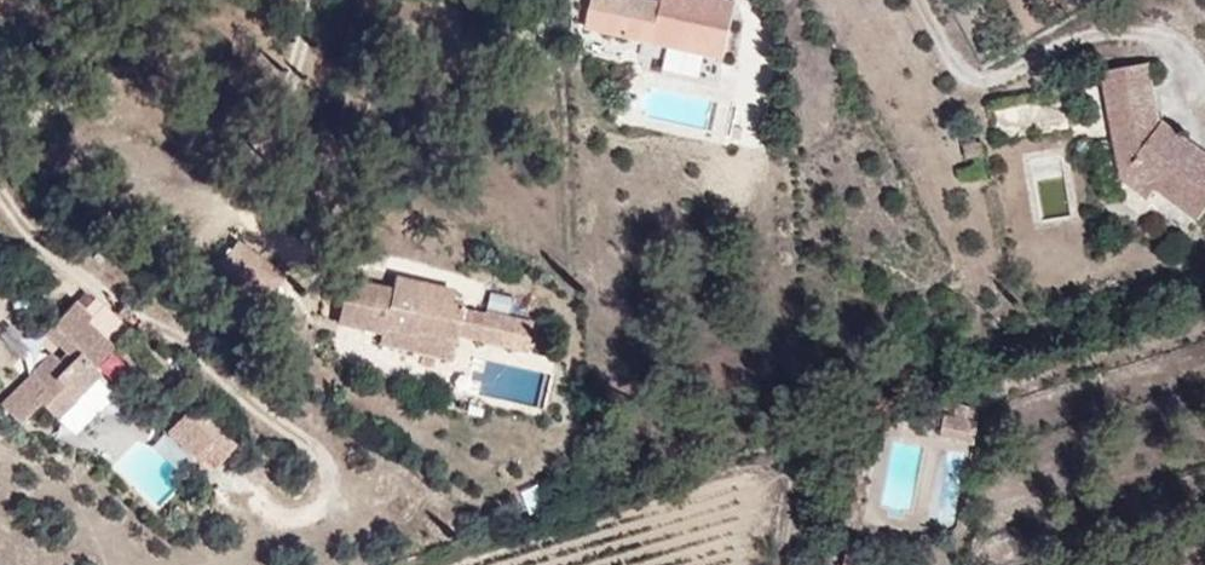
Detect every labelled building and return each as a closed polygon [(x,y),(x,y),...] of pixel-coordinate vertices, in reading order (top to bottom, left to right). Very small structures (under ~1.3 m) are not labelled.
[(744,0),(601,0),(601,1),(648,10),(644,33),(672,37),(675,18),(721,26),(717,47),(736,49),(744,0)] [(644,33),(648,10),(601,1),(596,23),(644,33)] [(717,47),(721,26),(675,18),(672,37),(717,47)] [(1175,123),(1167,68),(1120,76),(1133,170),(1171,194),(1178,182),(1204,200),(1204,145),(1175,123)] [(1012,158),(1010,143),(991,146),(993,162),(1012,158)] [(1171,194),(1133,170),(1127,182),(1164,206),(1171,194)] [(1178,182),(1171,194),(1204,217),(1204,200),(1178,182)] [(463,351),(476,296),(464,293),(464,291),(427,282),(430,271),(406,265),(403,278),(358,268),(353,289),(365,291),(359,316),(392,325),(391,334),(463,351)] [(464,291),(466,280),(430,271),(427,282),(464,291)] [(359,316),(365,291),(353,289),(347,313),(359,316)] [(491,331),(498,301),(476,296),(469,325),(491,331)] [(63,341),(6,397),(28,419),(48,400),(64,417),(85,397),(83,394),(107,371),(99,363),(120,342),(94,315),(97,312),(83,298),(51,329),(63,341)] [(538,342),(545,312),(498,301),(491,331),(538,342)] [(0,330),(0,339),(21,361),(35,347),(10,321),(0,330)] [(203,456),(222,436),(193,409),(175,428),(203,456)] [(982,450),(981,412),(959,411),(958,426),(944,426),(944,450),(982,450)] [(892,550),(873,550),(871,564),(890,564),(892,550)]
